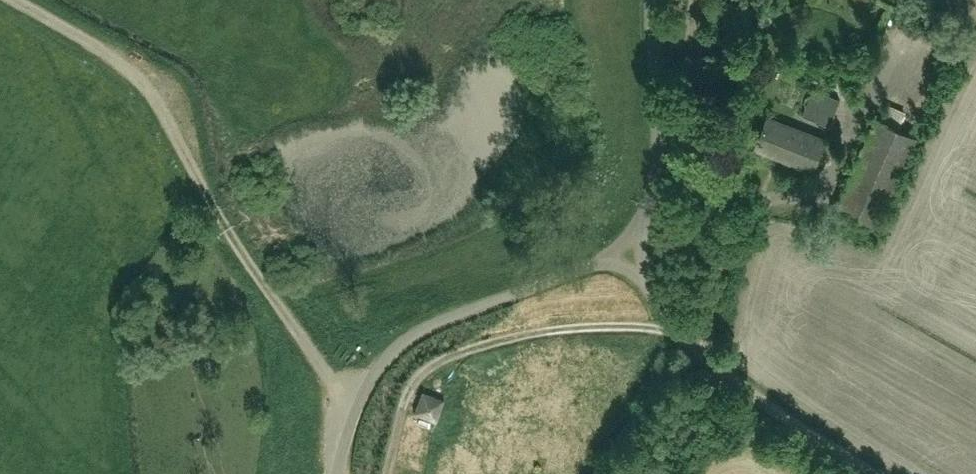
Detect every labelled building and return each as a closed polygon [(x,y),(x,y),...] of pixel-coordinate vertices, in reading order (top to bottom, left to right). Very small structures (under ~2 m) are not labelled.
[(956,65),(959,58),(951,55),(948,62),(956,65)] [(829,125),(839,99),(812,89),(802,115),(829,125)] [(887,103),(879,120),(875,118),(834,210),(829,221),(870,239),(875,228),(916,136),(898,129),(905,111),(887,103)] [(823,139),(766,116),(753,148),(811,171),(823,139)] [(436,423),(445,398),(421,389),(412,413),(436,423)]
